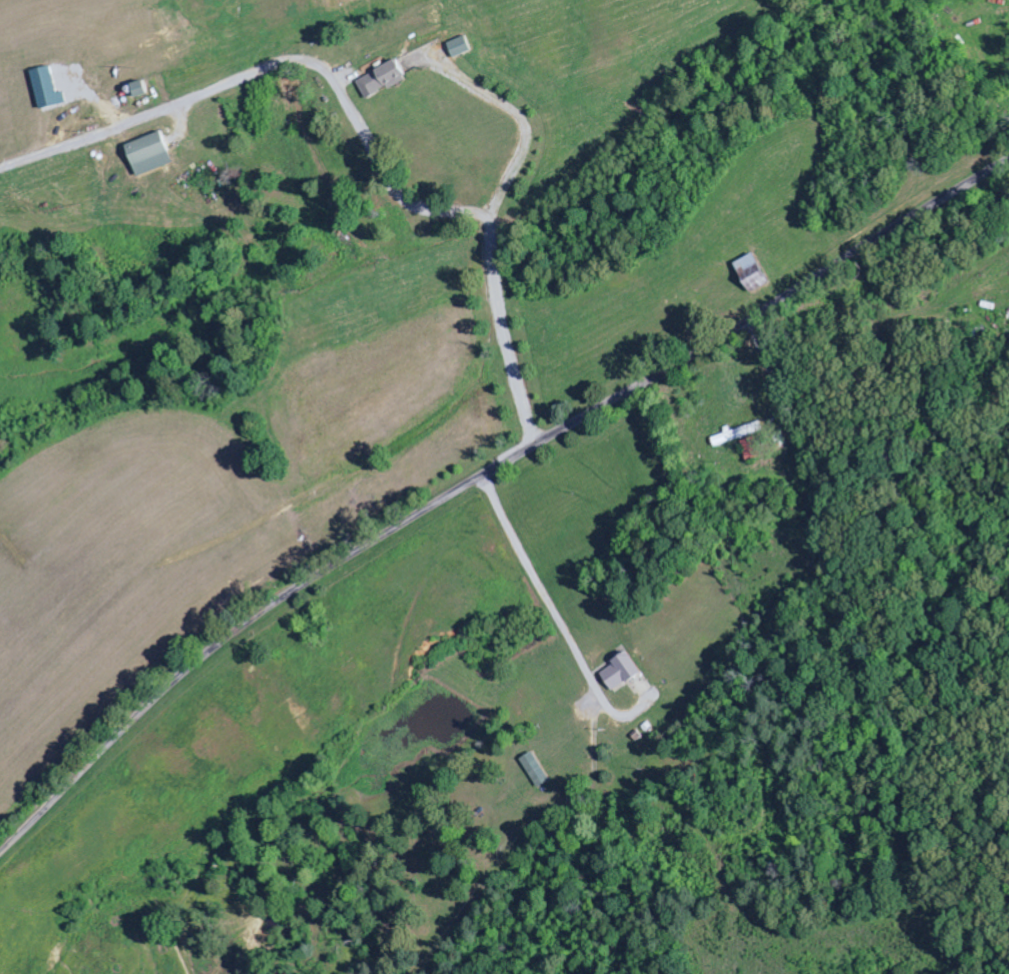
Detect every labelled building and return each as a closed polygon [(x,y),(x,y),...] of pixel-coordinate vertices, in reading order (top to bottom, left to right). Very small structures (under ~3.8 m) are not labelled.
[(454,57),(471,51),(466,37),(448,43),(454,57)] [(365,98),(407,81),(399,61),(357,79),(365,98)] [(67,102),(64,92),(58,93),(51,66),(31,71),(41,109),(67,102)] [(132,84),(136,98),(149,94),(145,80),(132,84)] [(128,144),(138,176),(175,165),(164,133),(128,144)] [(751,294),(770,284),(755,254),(735,264),(751,294)] [(712,437),(716,447),(763,431),(760,422),(732,432),(732,431),(712,437)] [(760,458),(753,439),(742,442),(749,462),(760,458)] [(600,672),(614,692),(643,674),(630,653),(600,672)] [(522,760),(539,789),(551,781),(534,753),(522,760)]
